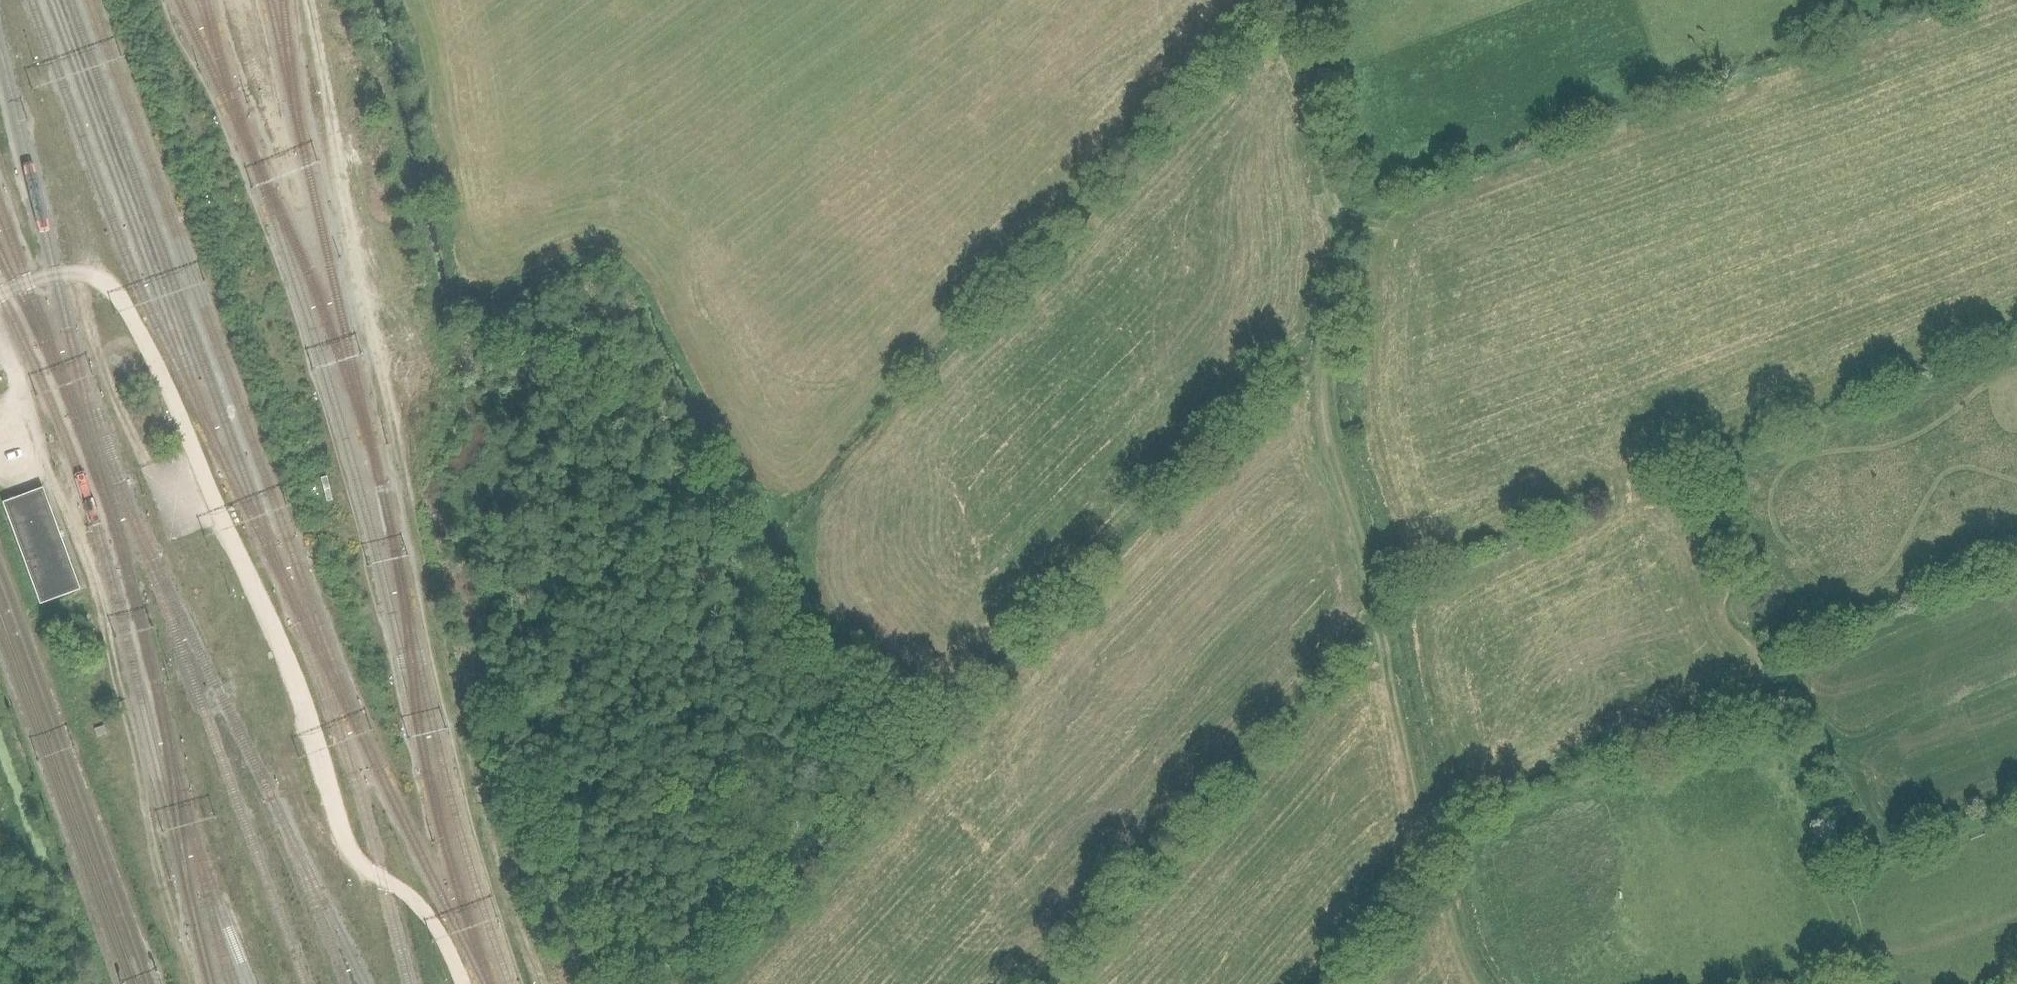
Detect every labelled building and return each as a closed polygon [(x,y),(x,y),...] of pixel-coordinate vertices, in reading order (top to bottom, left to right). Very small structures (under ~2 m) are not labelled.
[(40,491),(3,505),(39,603),(76,589),(76,588),(67,563),(64,557),(61,549),(59,542),(56,535),(53,527),(49,515),(48,513),(47,510),(45,506),(40,492),(40,491)]
